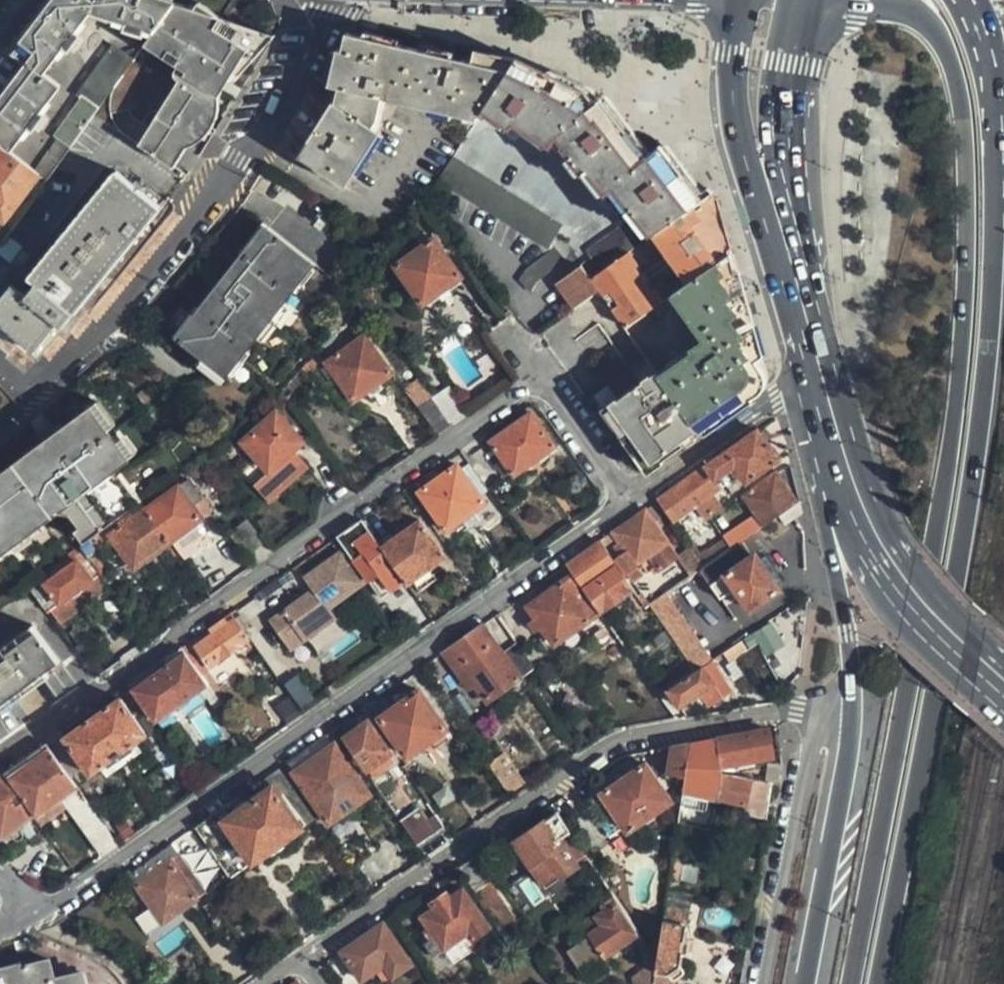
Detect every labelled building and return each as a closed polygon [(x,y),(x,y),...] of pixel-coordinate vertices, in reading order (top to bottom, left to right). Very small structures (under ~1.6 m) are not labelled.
[(13,54),(25,63),(0,97),(0,144),(2,146),(10,151),(27,128),(31,131),(42,115),(39,113),(58,87),(40,75),(61,46),(67,49),(75,36),(71,33),(87,11),(124,23),(122,29),(140,35),(142,29),(152,32),(173,3),(165,0),(51,0),(13,54)] [(152,32),(143,45),(187,72),(169,101),(204,123),(218,101),(223,93),(213,88),(220,78),(229,83),(234,86),(265,48),(261,42),(258,34),(242,33),(236,43),(213,28),(215,24),(195,10),(173,3),(152,32)] [(215,24),(219,18),(195,10),(215,24)] [(219,18),(215,24),(213,28),(236,43),(242,33),(219,18)] [(348,187),(382,131),(372,125),(378,118),(382,97),(465,115),(473,121),(482,108),(513,62),(475,53),(473,60),(346,32),(345,44),(343,49),(337,48),(330,85),(337,86),(336,99),(300,156),(348,187)] [(261,42),(265,48),(276,35),(258,34),(261,42)] [(112,47),(77,95),(83,99),(58,136),(71,146),(91,118),(93,115),(110,91),(131,60),(112,47)] [(702,197),(661,145),(650,154),(605,97),(599,101),(591,91),(516,58),(513,62),(482,108),(509,125),(511,121),(523,129),(525,126),(546,141),(559,132),(586,168),(590,165),(607,188),(615,182),(653,233),(702,197)] [(220,78),(213,88),(223,93),(229,83),(220,78)] [(152,126),(140,145),(174,168),(186,149),(204,123),(169,101),(152,126)] [(204,123),(213,129),(219,117),(218,101),(204,123)] [(71,146),(49,176),(69,189),(110,131),(91,118),(71,146)] [(204,123),(186,149),(201,141),(213,129),(204,123)] [(40,175),(10,151),(2,146),(0,144),(0,218),(4,221),(40,175)] [(540,252),(556,227),(452,154),(435,179),(540,252)] [(35,350),(57,323),(63,327),(160,208),(116,171),(31,275),(40,283),(28,297),(13,284),(0,299),(0,323),(35,350)] [(688,281),(730,252),(712,190),(702,197),(653,233),(688,281)] [(621,224),(589,248),(594,255),(580,266),(555,284),(572,307),(582,301),(597,290),(590,280),(627,252),(636,246),(621,224)] [(266,225),(245,255),(249,258),(270,228),(266,225)] [(204,319),(183,349),(223,379),(227,374),(244,352),(255,336),(282,301),(291,287),(308,265),(312,259),(270,228),(249,258),(245,255),(200,316),(204,319)] [(387,257),(392,265),(432,237),(426,229),(387,257)] [(432,237),(392,265),(420,304),(459,276),(432,237)] [(661,300),(627,252),(590,280),(597,290),(608,306),(624,327),(661,300)] [(688,281),(672,292),(704,339),(690,350),(692,352),(657,376),(683,412),(697,430),(708,422),(709,423),(748,396),(750,399),(761,391),(765,373),(730,252),(688,281)] [(308,265),(291,287),(298,292),(315,270),(308,265)] [(608,306),(597,290),(582,301),(587,309),(597,314),(608,306)] [(282,301),(255,336),(263,341),(289,306),(282,301)] [(577,384),(617,356),(588,314),(548,342),(577,384)] [(204,319),(200,316),(178,345),(183,349),(204,319)] [(528,351),(542,342),(536,333),(522,343),(528,351)] [(351,400),(391,373),(364,334),(325,363),(351,400)] [(244,352),(227,374),(235,380),(251,357),(244,352)] [(608,411),(648,470),(700,434),(697,430),(683,412),(657,376),(608,411)] [(464,409),(447,385),(432,396),(432,398),(448,420),(464,409)] [(432,396),(417,407),(433,431),(448,420),(432,398),(432,396)] [(20,538),(56,511),(66,516),(76,529),(72,532),(82,545),(143,499),(122,471),(104,484),(100,478),(124,459),(87,409),(0,475),(0,552),(20,538)] [(293,450),(304,441),(278,410),(243,440),(268,470),(282,488),(306,466),(293,450)] [(514,477),(553,448),(528,412),(488,441),(514,477)] [(756,430),(705,467),(715,481),(722,475),(729,470),(735,478),(740,474),(746,483),(777,460),(756,430)] [(226,440),(223,442),(231,451),(243,440),(236,431),(226,440)] [(446,531),(485,505),(456,464),(417,490),(446,531)] [(672,522),(720,488),(715,481),(705,467),(694,475),(657,500),(672,522)] [(282,488),(268,470),(254,482),(268,499),(282,488)] [(799,503),(776,472),(744,495),(760,521),(737,537),(741,543),(746,540),(799,503)] [(172,540),(203,518),(193,505),(202,498),(188,480),(149,508),(172,540)] [(149,508),(143,499),(82,545),(79,548),(86,556),(111,537),(135,567),(172,540),(149,508)] [(675,557),(666,543),(668,542),(644,510),(612,532),(620,544),(618,546),(623,552),(625,551),(627,554),(616,561),(624,573),(648,557),(658,570),(675,557)] [(246,555),(263,541),(247,520),(229,534),(246,555)] [(336,537),(381,601),(405,584),(380,550),(360,520),(336,537)] [(447,559),(421,522),(380,550),(405,584),(406,586),(447,559)] [(730,550),(722,537),(696,555),(704,568),(730,550)] [(755,553),(746,540),(741,543),(730,550),(704,568),(699,570),(709,584),(755,553)] [(598,543),(566,566),(574,578),(601,616),(634,592),(598,543)] [(76,561),(91,579),(100,574),(86,556),(79,548),(57,563),(60,567),(62,570),(76,561)] [(365,585),(341,551),(304,578),(311,590),(269,619),(290,651),(336,618),(331,609),(365,585)] [(766,551),(757,557),(778,587),(787,581),(766,551)] [(750,610),(780,590),(778,587),(757,557),(755,553),(709,584),(719,600),(736,589),(750,610)] [(60,604),(91,579),(76,561),(62,570),(60,567),(53,573),(55,576),(44,584),(60,604)] [(574,578),(530,609),(538,623),(534,626),(549,647),(553,644),(556,648),(597,619),(604,630),(608,627),(601,616),(574,578)] [(273,596),(266,586),(249,598),(256,609),(273,596)] [(687,660),(695,671),(705,665),(696,650),(701,646),(664,594),(648,605),(687,660)] [(249,642),(229,612),(209,627),(215,636),(198,647),(212,667),(249,642)] [(60,660),(34,623),(0,648),(0,704),(60,660)] [(486,703),(536,669),(517,643),(500,655),(481,627),(449,648),(486,703)] [(629,656),(608,627),(604,630),(596,635),(617,665),(629,656)] [(202,675),(212,667),(198,647),(192,639),(181,647),(202,675)] [(742,641),(723,652),(728,661),(746,650),(742,641)] [(154,720),(197,692),(203,701),(207,697),(214,709),(221,704),(214,693),(202,675),(181,647),(173,652),(178,659),(134,690),(154,720)] [(713,659),(705,665),(695,671),(683,679),(668,689),(678,704),(690,696),(700,711),(732,689),(713,659)] [(677,668),(683,679),(695,671),(687,660),(677,668)] [(297,676),(285,684),(298,707),(311,700),(297,676)] [(408,756),(447,730),(419,690),(399,704),(397,700),(391,704),(394,708),(380,718),(408,756)] [(122,700),(64,737),(66,739),(50,751),(70,778),(86,767),(89,774),(146,736),(122,700)] [(373,781),(399,762),(369,719),(341,739),(373,781)] [(716,738),(720,764),(771,756),(768,729),(716,738)] [(288,762),(330,824),(370,797),(326,734),(288,762)] [(748,778),(721,772),(720,764),(716,738),(690,743),(687,765),(682,791),(709,796),(744,802),(748,778)] [(7,780),(50,750),(45,743),(3,774),(7,780)] [(669,762),(687,765),(690,743),(671,746),(669,762)] [(50,750),(7,780),(34,818),(76,786),(70,778),(50,751),(50,750)] [(506,752),(488,765),(512,799),(530,786),(506,752)] [(604,795),(629,830),(672,800),(647,765),(604,795)] [(231,878),(315,820),(278,769),(261,780),(268,789),(230,816),(223,807),(195,827),(231,878)] [(34,818),(7,780),(3,774),(0,776),(0,842),(34,818)] [(100,857),(116,846),(84,798),(68,809),(100,857)] [(417,845),(445,826),(437,815),(429,821),(421,809),(402,823),(417,845)] [(589,857),(559,812),(515,841),(538,875),(533,877),(542,890),(589,857)] [(162,923),(206,893),(171,844),(128,875),(162,923)] [(503,933),(518,922),(474,857),(459,868),(503,933)] [(672,858),(669,877),(691,881),(694,862),(672,858)] [(464,890),(450,898),(448,894),(431,906),(434,910),(422,917),(436,937),(427,944),(438,958),(468,935),(472,941),(489,929),(464,890)] [(638,930),(619,900),(592,919),(600,930),(593,934),(606,953),(638,930)] [(144,933),(158,925),(149,910),(135,918),(144,933)] [(663,920),(657,958),(655,972),(654,983),(676,983),(677,979),(683,971),(677,967),(686,926),(663,920)] [(403,954),(383,923),(342,952),(353,968),(375,954),(383,969),(403,954)] [(80,973),(56,979),(50,958),(2,972),(4,977),(0,978),(0,983),(83,983),(80,973)]
